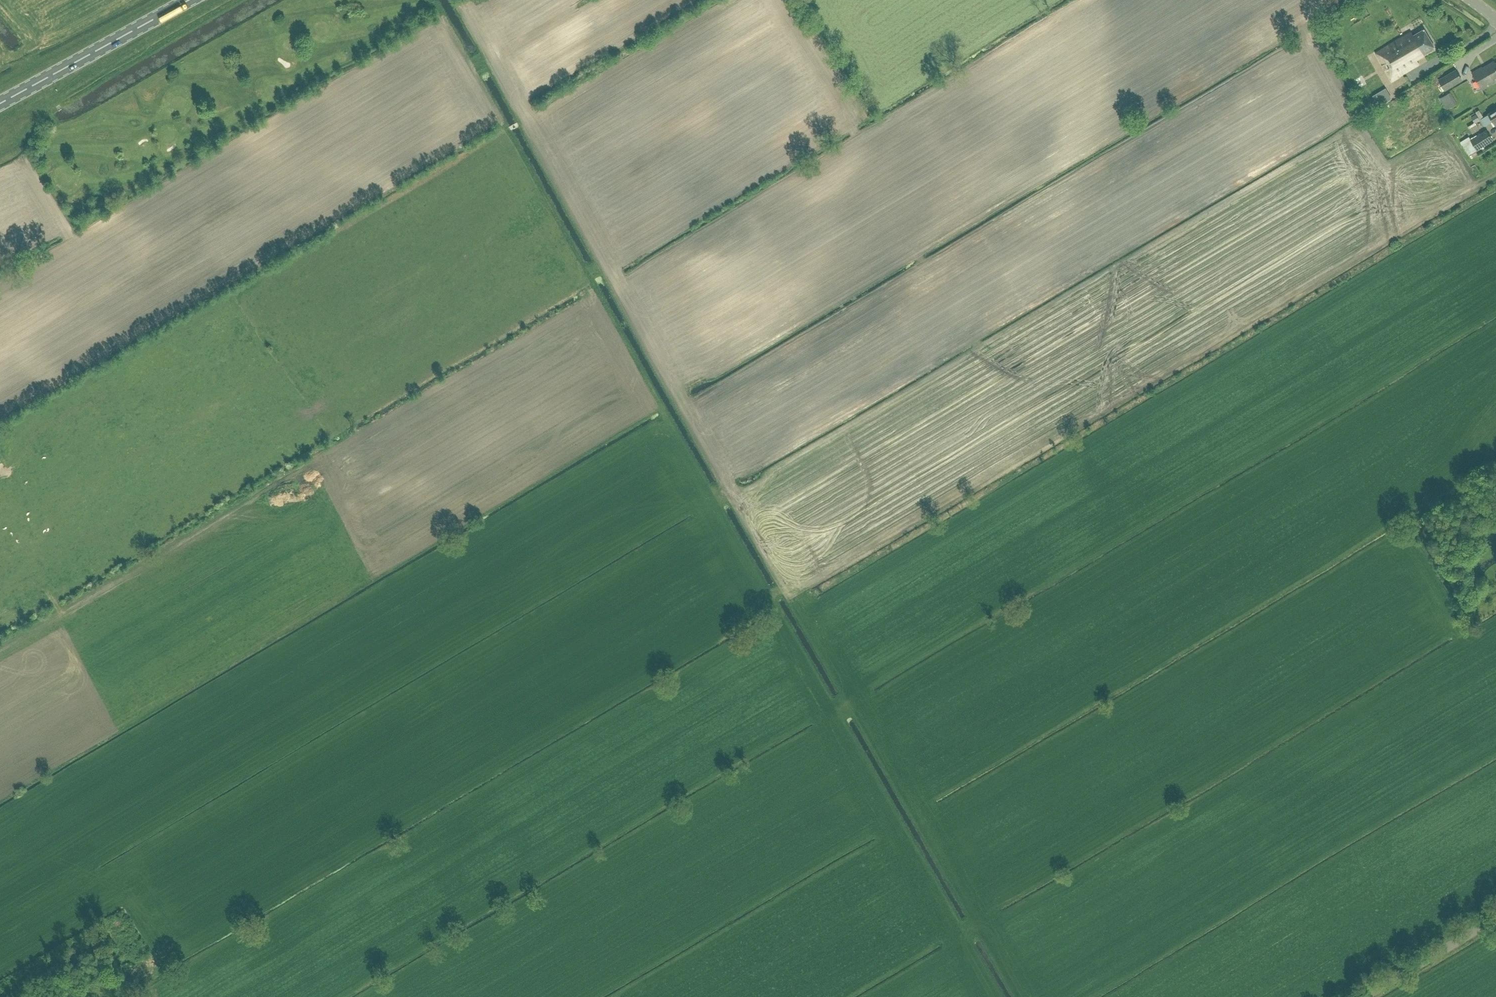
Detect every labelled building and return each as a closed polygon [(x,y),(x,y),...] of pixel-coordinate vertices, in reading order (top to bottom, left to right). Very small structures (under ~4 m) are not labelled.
[(1360,12),(1363,16),(1369,13),(1366,8),(1360,12)] [(1416,59),(1435,48),(1424,29),(1413,36),(1411,32),(1376,53),(1392,80),(1400,76),(1399,75),(1419,64),(1416,59)] [(1495,77),(1495,62),(1495,63),(1494,61),(1482,67),(1472,73),(1482,89),(1495,82),(1493,79),(1495,77)] [(1445,91),(1463,81),(1456,69),(1438,79),(1445,91)] [(1370,95),(1374,102),(1379,99),(1383,108),(1393,103),(1388,93),(1377,98),(1374,93),(1370,95)] [(1447,109),(1455,103),(1450,94),(1441,99),(1447,109)] [(1475,114),(1471,117),(1475,123),(1479,120),(1475,114)] [(1477,150),(1492,140),(1486,130),(1471,140),(1477,150)]
